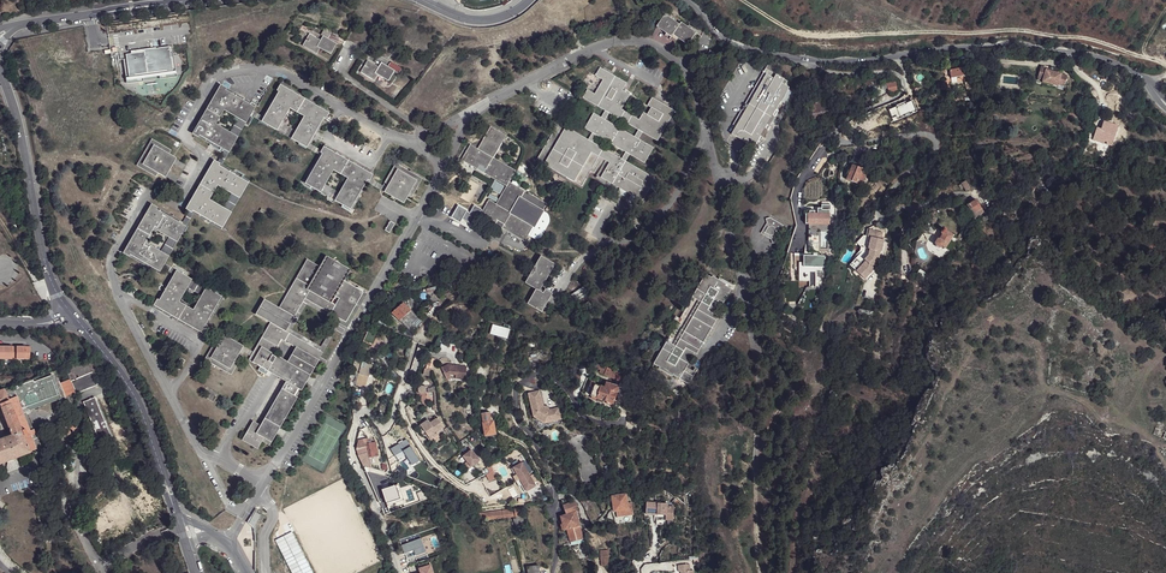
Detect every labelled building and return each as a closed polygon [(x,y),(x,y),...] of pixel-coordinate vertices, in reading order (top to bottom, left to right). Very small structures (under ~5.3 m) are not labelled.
[(687,45),(696,33),(681,22),(679,24),(665,14),(657,27),(671,37),(672,35),(687,45)] [(322,36),(327,38),(329,34),(323,30),(320,35),(322,36)] [(316,46),(320,40),(308,34),(302,45),(316,54),(319,48),(316,46)] [(330,54),(336,44),(327,38),(322,36),(320,40),(316,46),(319,48),(330,54)] [(151,51),(126,55),(127,59),(124,59),(126,74),(143,72),(159,70),(160,73),(176,71),(173,46),(151,49),(151,51)] [(378,67),(381,62),(374,58),(371,63),(378,67)] [(374,73),(378,67),(371,63),(367,61),(360,72),(374,80),(377,75),(374,73)] [(377,75),(388,81),(394,70),(388,67),(381,62),(378,67),(374,73),(377,75)] [(388,67),(394,70),(397,66),(390,62),(388,67)] [(766,69),(776,75),(774,79),(744,131),(751,135),(782,83),(784,79),(786,74),(769,64),(766,69)] [(1047,67),(1041,66),(1037,79),(1042,80),(1041,82),(1058,87),(1059,85),(1064,86),(1067,75),(1046,69),(1047,67)] [(951,78),(964,75),(963,67),(949,70),(951,78)] [(675,111),(652,98),(648,105),(652,107),(647,115),(644,112),(639,120),(621,109),(630,94),(622,90),(627,83),(600,68),(596,75),(603,80),(595,94),(587,90),(583,98),(657,141),(675,111)] [(776,75),(766,69),(733,125),(736,126),(766,74),(774,79),(776,75)] [(774,79),(766,74),(736,126),(732,134),(754,147),(789,87),(785,85),(782,83),(751,135),(744,131),(774,79)] [(897,92),(895,81),(887,83),(889,94),(897,92)] [(229,152),(238,137),(231,133),(216,124),(224,110),(239,118),(247,123),(251,115),(253,111),(255,107),(226,90),(227,88),(221,85),(193,134),(199,138),(200,135),(225,150),(229,152)] [(291,139),(306,147),(309,143),(323,118),(326,119),(329,113),(280,85),(276,91),(278,92),(261,122),(277,130),(281,123),(290,108),(304,116),(295,131),(291,139)] [(804,108),(803,116),(812,115),(812,120),(830,116),(828,110),(825,111),(824,107),(823,100),(815,102),(815,106),(807,107),(804,108)] [(251,115),(260,120),(262,116),(253,111),(251,115)] [(645,163),(653,148),(594,113),(585,128),(645,163)] [(238,137),(247,123),(239,118),(231,133),(238,137)] [(1111,132),(1113,124),(1106,122),(1104,127),(1109,129),(1108,131),(1111,132)] [(295,131),(281,123),(277,130),(291,139),(295,131)] [(1108,131),(1097,127),(1093,140),(1105,143),(1106,141),(1108,142),(1107,144),(1112,145),(1118,126),(1113,124),(1111,132),(1108,131)] [(491,126),(478,149),(471,144),(462,160),(477,169),(479,165),(486,169),(484,173),(507,186),(509,182),(516,170),(494,158),(506,135),(491,126)] [(574,182),(592,152),(599,156),(606,160),(610,162),(601,177),(612,184),(642,201),(655,178),(566,127),(561,136),(544,164),(574,182)] [(537,160),(544,164),(561,136),(553,132),(537,160)] [(138,166),(156,177),(158,173),(166,177),(177,158),(169,154),(171,150),(152,139),(138,166)] [(320,152),(321,150),(311,144),(309,143),(306,147),(318,154),(320,152)] [(350,209),(367,180),(369,181),(370,178),(372,175),(323,147),(321,150),(320,152),(322,154),(305,183),(320,192),(325,184),(333,170),(347,178),(339,192),(335,200),(350,209)] [(229,152),(225,150),(218,162),(220,163),(222,165),(229,152)] [(574,182),(582,186),(590,171),(592,167),(597,160),(599,156),(592,152),(574,182)] [(248,183),(221,167),(219,165),(218,162),(214,160),(186,209),(189,211),(191,212),(193,210),(222,228),(231,212),(222,207),(209,199),(217,185),(231,193),(239,198),(248,183)] [(403,203),(407,196),(411,198),(422,179),(395,163),(383,186),(386,188),(384,192),(403,203)] [(863,170),(853,166),(848,181),(857,185),(862,173),(863,170)] [(869,173),(863,170),(862,173),(857,185),(862,187),(864,182),(866,176),(869,173)] [(866,176),(864,182),(868,184),(874,176),(873,175),(869,173),(866,176)] [(383,186),(370,178),(369,181),(368,183),(384,192),(386,188),(383,186)] [(297,189),(293,180),(287,183),(292,191),(297,189)] [(547,204),(509,182),(507,186),(496,204),(489,200),(480,215),(496,224),(498,220),(504,224),(502,228),(525,241),(547,204)] [(339,192),(325,184),(320,192),(335,200),(339,192)] [(222,207),(231,212),(239,198),(231,193),(222,207)] [(984,214),(975,200),(960,210),(962,213),(965,212),(968,218),(966,219),(969,223),(984,214)] [(177,242),(187,226),(182,224),(157,209),(158,207),(152,204),(124,252),(130,256),(131,255),(160,271),(163,268),(165,264),(169,257),(162,252),(147,244),(155,230),(170,238),(177,242)] [(830,206),(821,206),(821,210),(817,210),(817,215),(814,214),(814,212),(809,212),(809,215),(805,215),(806,226),(829,225),(829,210),(831,210),(830,206)] [(187,226),(194,214),(191,212),(189,211),(183,222),(182,224),(187,226)] [(767,223),(768,227),(772,226),(777,229),(774,234),(771,235),(771,239),(772,243),(777,242),(785,227),(770,218),(766,219),(767,223)] [(394,224),(390,221),(385,230),(389,233),(394,224)] [(768,227),(767,223),(761,233),(771,239),(771,235),(765,232),(768,227)] [(866,261),(856,271),(865,279),(874,269),(872,267),(873,266),(878,260),(880,251),(881,251),(884,240),(881,239),(882,237),(883,233),(869,230),(868,237),(871,238),(868,249),(870,249),(868,255),(864,260),(866,261)] [(952,235),(946,231),(945,233),(943,233),(942,232),(941,234),(942,236),(940,240),(943,242),(943,245),(942,248),(943,249),(943,250),(944,250),(945,249),(952,237),(953,237),(954,236),(952,235)] [(864,235),(857,243),(861,247),(861,252),(850,265),(856,271),(866,261),(864,260),(868,255),(870,249),(868,249),(871,238),(868,237),(864,235)] [(169,257),(177,242),(170,238),(162,252),(169,257)] [(943,242),(940,240),(937,240),(935,244),(935,246),(940,249),(942,248),(943,245),(943,242)] [(814,256),(795,257),(795,268),(800,268),(800,282),(810,282),(810,268),(826,268),(826,256),(818,256),(818,253),(814,253),(814,256)] [(526,283),(536,289),(528,304),(543,312),(553,293),(546,289),(545,291),(542,289),(556,264),(542,256),(526,283)] [(347,268),(328,257),(322,269),(309,290),(328,301),(340,279),(347,268)] [(279,308),(294,317),(305,298),(309,290),(322,269),(306,260),(279,308)] [(163,268),(171,273),(175,270),(165,264),(163,268)] [(221,296),(206,287),(201,295),(193,310),(179,301),(187,287),(192,279),(176,270),(159,300),(157,299),(154,305),(203,333),(205,329),(206,327),(204,326),(221,296)] [(654,363),(660,367),(659,369),(673,376),(674,375),(690,384),(698,369),(695,368),(693,371),(686,367),(695,353),(698,354),(720,317),(717,316),(732,289),(726,286),(726,284),(713,276),(712,278),(706,274),(654,363)] [(201,295),(206,287),(192,279),(187,287),(201,295)] [(363,292),(340,279),(328,301),(309,290),(305,298),(346,322),(363,292)] [(585,285),(568,297),(578,302),(586,296),(585,285)] [(441,292),(444,296),(451,291),(452,291),(449,287),(441,292)] [(346,322),(347,328),(367,294),(363,292),(346,322)] [(306,304),(305,298),(294,317),(286,331),(292,330),(306,304)] [(305,298),(306,304),(335,321),(340,324),(347,328),(346,322),(305,298)] [(264,299),(256,314),(270,322),(286,331),(294,317),(279,308),(264,299)] [(422,322),(404,303),(399,307),(392,313),(410,332),(422,322)] [(321,346),(323,353),(340,324),(335,321),(321,346)] [(273,353),(281,339),(293,346),(296,347),(319,360),(323,353),(286,331),(270,322),(249,360),(252,362),(261,347),(273,353)] [(224,335),(207,325),(206,327),(205,329),(218,337),(221,339),(224,335)] [(491,325),(490,335),(508,338),(510,328),(491,325)] [(321,346),(292,330),(286,331),(323,353),(321,346)] [(368,330),(363,341),(373,346),(376,337),(378,335),(368,330)] [(243,346),(224,335),(221,339),(211,358),(230,369),(240,350),(243,346)] [(244,352),(240,350),(230,369),(211,358),(221,339),(218,337),(205,359),(231,375),(244,352)] [(954,339),(949,337),(946,343),(951,346),(954,339)] [(243,346),(240,350),(244,352),(248,355),(251,350),(243,346)] [(18,356),(18,347),(5,347),(4,359),(14,360),(14,356),(18,356)] [(32,356),(31,347),(18,347),(18,356),(18,359),(27,359),(28,356),(32,356)] [(296,347),(287,362),(273,353),(261,347),(252,362),(285,381),(297,388),(301,390),(319,360),(296,347)] [(186,360),(181,358),(176,367),(181,370),(186,360)] [(71,380),(92,372),(87,359),(77,363),(64,367),(66,374),(68,373),(71,380)] [(437,360),(431,359),(430,364),(429,363),(428,366),(429,367),(426,377),(431,378),(433,372),(437,360)] [(365,388),(372,365),(354,360),(353,365),(353,373),(358,374),(355,386),(365,388)] [(615,370),(602,365),(600,370),(613,375),(615,370)] [(454,366),(446,366),(448,377),(453,377),(453,375),(458,378),(456,381),(466,385),(471,373),(460,368),(460,369),(457,368),(457,367),(454,366)] [(97,384),(92,372),(71,380),(77,393),(97,384)] [(13,388),(22,413),(26,412),(61,399),(52,376),(33,382),(33,381),(13,388)] [(628,378),(622,376),(619,384),(625,387),(628,378)] [(70,379),(60,383),(66,398),(75,393),(70,379)] [(271,442),(297,397),(294,395),(297,388),(285,381),(260,425),(256,433),(271,442)] [(619,387),(607,382),(605,387),(617,392),(619,387)] [(601,386),(594,384),(590,396),(597,398),(601,386)] [(605,387),(601,386),(597,398),(613,403),(617,392),(605,387)] [(21,431),(23,434),(28,432),(30,435),(34,434),(26,412),(22,413),(15,415),(4,388),(4,387),(0,389),(0,408),(1,407),(12,434),(21,431)] [(203,397),(212,402),(215,397),(206,391),(203,397)] [(540,391),(528,393),(534,417),(544,423),(561,419),(559,407),(548,410),(543,407),(540,391)] [(83,402),(94,428),(91,429),(97,445),(103,443),(102,440),(110,437),(94,397),(83,402)] [(490,412),(483,413),(485,423),(492,422),(490,412)] [(427,422),(421,425),(429,436),(433,444),(442,438),(439,433),(446,428),(440,418),(432,423),(429,425),(427,422)] [(122,420),(110,425),(117,441),(129,437),(122,420)] [(242,440),(257,449),(262,441),(269,445),(271,442),(256,433),(260,425),(253,421),(242,440)] [(50,422),(45,426),(49,430),(54,427),(50,422)] [(492,422),(485,423),(486,435),(496,434),(494,422),(492,422)] [(1165,439),(1165,432),(1162,431),(1164,424),(1159,422),(1155,435),(1165,439)] [(421,425),(419,427),(426,438),(429,436),(421,425)] [(67,426),(51,432),(54,440),(71,434),(67,426)] [(451,427),(447,430),(451,436),(455,433),(451,427)] [(8,461),(13,458),(30,452),(23,434),(21,431),(12,434),(0,439),(0,463),(8,461)] [(28,432),(23,434),(30,452),(36,450),(30,435),(28,432)] [(404,436),(389,447),(394,454),(402,448),(412,462),(419,456),(404,436)] [(358,441),(357,447),(364,466),(370,467),(368,459),(379,457),(376,443),(368,445),(367,438),(358,441)] [(472,449),(464,456),(468,461),(472,466),(481,460),(472,449)] [(136,451),(116,458),(120,470),(140,463),(136,451)] [(472,466),(468,461),(464,463),(469,469),(472,466)] [(523,462),(514,467),(520,479),(527,491),(536,485),(523,462)] [(515,475),(514,476),(519,486),(521,485),(525,492),(527,491),(520,479),(514,467),(512,468),(515,475)] [(626,495),(613,496),(615,511),(617,511),(626,510),(629,509),(628,503),(626,495)] [(684,500),(677,495),(673,500),(681,505),(684,500)] [(590,498),(581,500),(584,507),(593,505),(590,498)] [(576,502),(566,504),(568,513),(576,511),(577,512),(579,511),(576,502)] [(668,502),(647,503),(648,514),(658,514),(659,524),(668,524),(668,518),(675,518),(675,505),(668,505),(668,502)] [(587,514),(596,512),(593,505),(584,507),(587,514)] [(480,513),(481,520),(504,517),(504,510),(480,513)] [(568,513),(562,515),(565,526),(566,529),(568,529),(580,526),(577,512),(576,511),(568,513)] [(255,513),(251,524),(256,526),(260,515),(255,513)] [(422,520),(419,521),(415,513),(409,516),(415,529),(424,525),(422,520)] [(527,518),(515,520),(518,528),(528,526),(527,518)] [(580,526),(568,529),(572,542),(583,538),(581,530),(580,526)] [(583,538),(572,542),(573,545),(589,541),(588,537),(583,538)] [(591,557),(587,543),(583,544),(587,558),(591,557)] [(609,556),(601,557),(602,566),(610,566),(609,556)] [(679,566),(679,572),(682,572),(695,572),(695,570),(692,571),(691,565),(679,566)]
